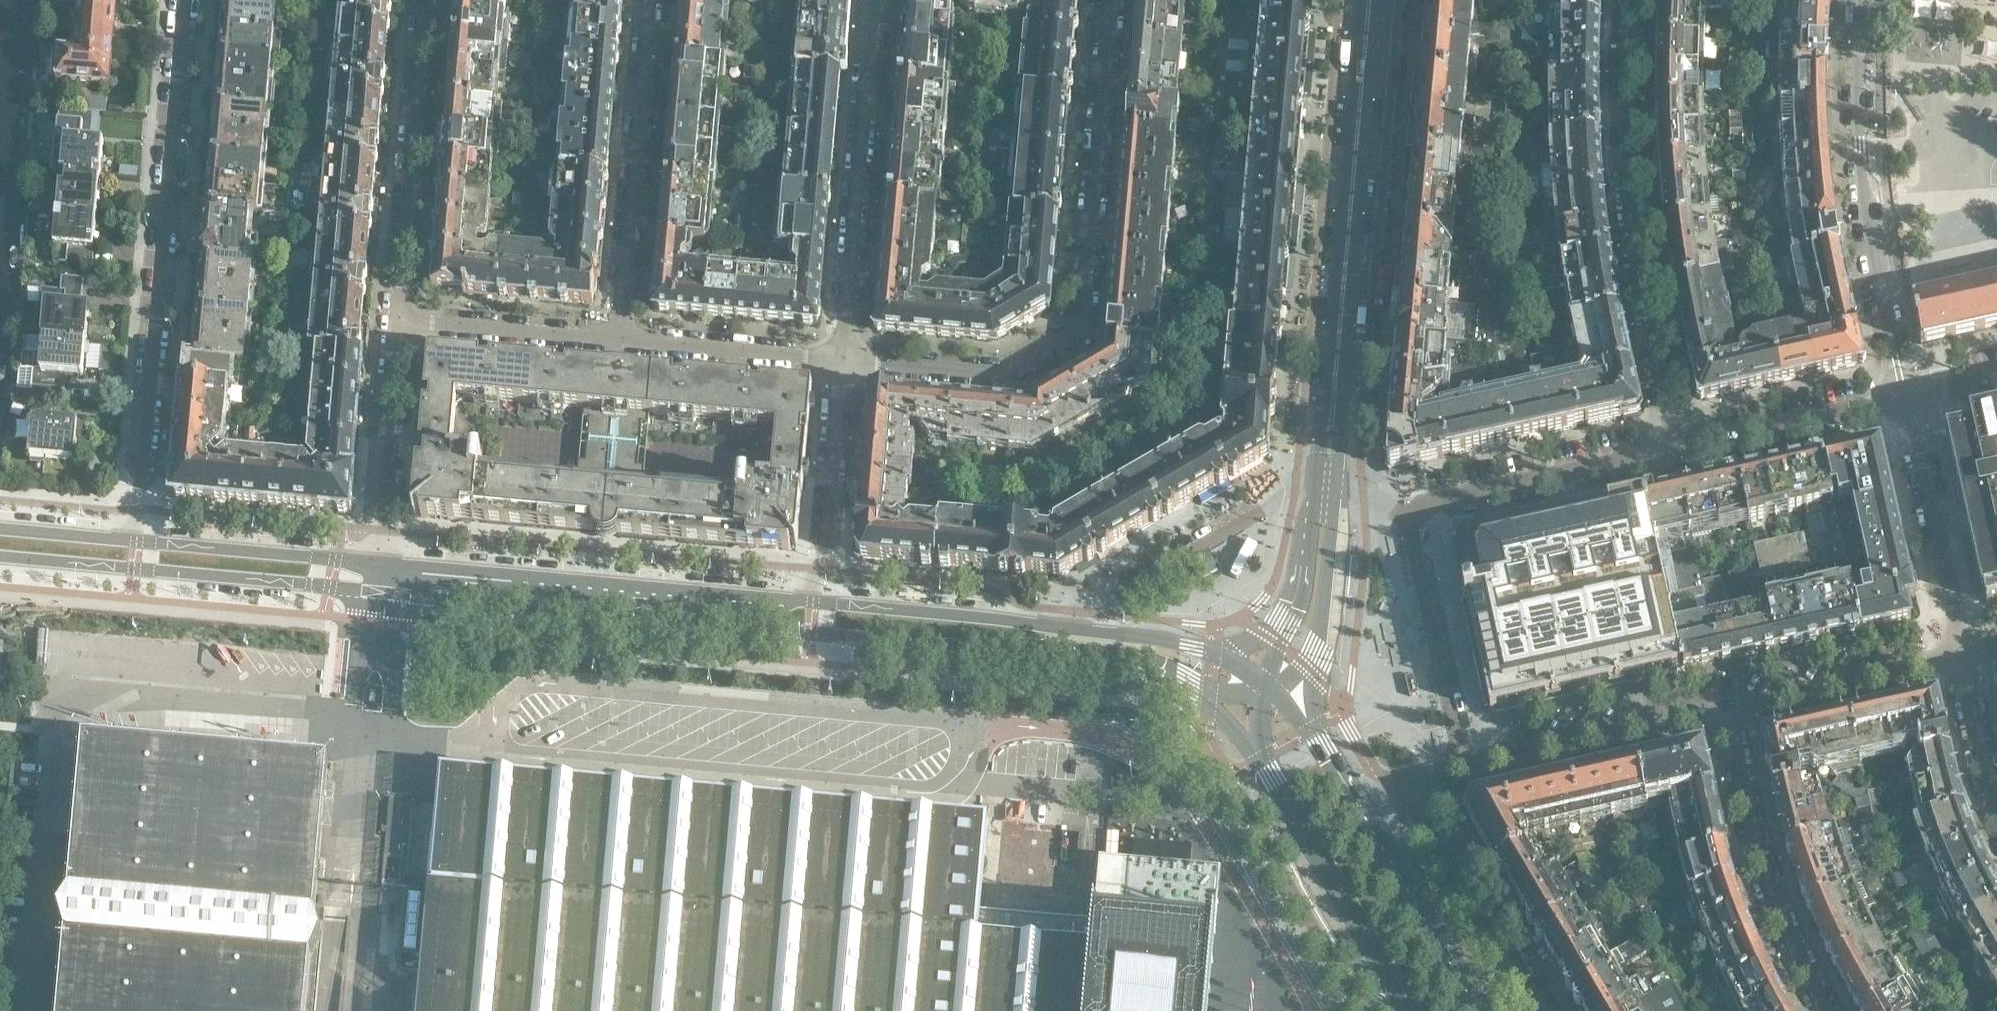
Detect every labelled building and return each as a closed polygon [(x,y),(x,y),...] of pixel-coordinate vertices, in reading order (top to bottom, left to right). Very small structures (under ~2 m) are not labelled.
[(117,0),(81,0),(80,10),(115,13),(117,0)] [(391,0),(345,0),(344,15),(389,19),(389,17),(392,15),(392,7),(390,4),(391,0)] [(501,0),(458,0),(457,8),(500,12),(501,0)] [(576,19),(621,23),(623,0),(578,0),(576,19)] [(727,3),(723,2),(696,0),(683,0),(680,29),(724,33),(727,3)] [(847,0),(807,0),(806,10),(846,14),(847,0)] [(951,0),(907,0),(906,19),(949,23),(951,0)] [(978,0),(959,0),(960,0),(960,4),(965,4),(969,9),(977,10),(978,0)] [(1008,0),(978,0),(977,10),(977,11),(1007,14),(1007,12),(1008,0)] [(1038,0),(1008,0),(1007,12),(1019,13),(1019,10),(1024,11),(1027,9),(1033,9),(1034,1),(1038,1),(1038,0)] [(1182,0),(1138,0),(1137,10),(1181,14),(1182,0)] [(1309,0),(1267,0),(1267,6),(1263,5),(1260,38),(1264,39),(1262,60),(1303,64),(1309,0)] [(1468,1),(1461,0),(1430,0),(1426,34),(1470,38),(1472,19),(1467,19),(1468,1)] [(1600,0),(1555,0),(1554,16),(1599,18),(1600,3),(1600,0)] [(1708,7),(1708,0),(1661,0),(1660,3),(1659,20),(1658,37),(1701,38),(1702,25),(1706,25),(1708,7)] [(1745,0),(1733,0),(1732,11),(1744,12),(1745,0)] [(1829,2),(1829,0),(1782,0),(1780,14),(1779,30),(1784,31),(1783,45),(1826,47),(1827,34),(1827,21),(1828,8),(1829,2)] [(1078,5),(1038,1),(1034,1),(1033,9),(1031,31),(1075,35),(1075,32),(1078,29),(1079,25),(1076,21),(1078,5)] [(274,33),(277,8),(225,3),(224,16),(227,20),(226,29),(274,33)] [(751,15),(752,5),(743,4),(743,14),(751,15)] [(773,24),(774,8),(755,6),(753,22),(773,24)] [(498,42),(500,12),(457,8),(457,11),(455,13),(454,21),(456,23),(455,38),(498,42)] [(784,18),(785,9),(777,8),(776,17),(784,18)] [(112,53),(115,18),(115,13),(80,10),(72,9),(71,17),(80,18),(78,36),(74,35),(72,48),(70,48),(70,50),(112,53)] [(1222,18),(1223,10),(1212,9),(1211,17),(1222,18)] [(846,14),(806,10),(802,10),(799,40),(843,44),(846,14)] [(1179,34),(1181,14),(1137,10),(1135,40),(1182,44),(1183,35),(1179,34)] [(1743,24),(1744,12),(1732,11),(1731,23),(1743,24)] [(750,24),(751,15),(743,14),(742,23),(750,24)] [(386,53),(388,34),(390,32),(391,24),(389,22),(389,19),(344,15),(341,49),(386,53)] [(1598,33),(1599,18),(1554,16),(1554,31),(1553,46),(1598,47),(1598,33)] [(783,27),(784,18),(776,17),(775,26),(783,27)] [(1221,26),(1222,18),(1211,17),(1210,24),(1221,26)] [(619,38),(622,36),(623,28),(620,26),(621,23),(576,19),(574,49),(618,53),(619,38)] [(948,53),(950,25),(950,23),(949,23),(906,19),(902,22),(902,26),(905,30),(903,49),(948,53)] [(1511,42),(1512,34),(1512,28),(1499,26),(1498,40),(1511,42)] [(272,58),(274,33),(226,29),(225,37),(222,40),(220,54),(272,58)] [(721,63),(724,33),(680,29),(679,45),(676,48),(676,52),(678,55),(677,59),(721,63)] [(1074,51),(1075,35),(1031,31),(1029,31),(1026,60),(1072,65),(1073,62),(1076,59),(1076,54),(1074,51)] [(1462,76),(1464,55),(1468,55),(1470,38),(1426,34),(1423,73),(1462,76)] [(1520,45),(1521,34),(1512,34),(1511,42),(1511,44),(1520,45)] [(1705,84),(1705,65),(1705,52),(1700,52),(1701,38),(1658,37),(1658,46),(1657,67),(1657,83),(1657,98),(1700,98),(1700,84),(1705,84)] [(492,102),(498,42),(455,38),(449,98),(492,102)] [(769,49),(769,39),(761,38),(761,44),(760,48),(769,49)] [(842,59),(843,44),(799,40),(797,70),(799,70),(840,74),(841,69),(843,66),(844,62),(842,59)] [(1176,73),(1177,52),(1181,53),(1182,44),(1135,40),(1132,69),(1176,73)] [(760,48),(761,44),(753,43),(752,52),(760,53),(760,48)] [(1519,55),(1520,45),(1511,44),(1510,54),(1519,55)] [(1825,84),(1825,72),(1825,60),(1828,58),(1828,51),(1826,49),(1826,47),(1783,45),(1783,59),(1778,59),(1778,75),(1778,91),(1782,91),(1783,105),(1825,105),(1825,84)] [(1597,62),(1598,47),(1553,46),(1553,61),(1553,76),(1597,77),(1597,62)] [(112,53),(70,50),(55,48),(52,79),(109,84),(112,53)] [(768,59),(769,49),(760,48),(760,53),(759,59),(768,59)] [(384,71),(386,53),(341,49),(338,82),(383,86),(383,83),(386,81),(386,73),(384,71)] [(617,68),(619,66),(620,58),(618,56),(618,53),(574,49),(573,62),(567,61),(565,79),(615,83),(617,68)] [(945,83),(948,53),(903,49),(900,52),(899,57),(902,60),(900,79),(945,83)] [(270,84),(272,58),(220,54),(219,67),(222,70),(221,79),(270,84)] [(534,55),(525,54),(523,74),(533,74),(534,55)] [(1741,69),(1742,57),(1729,57),(1729,69),(1741,69)] [(720,93),(723,63),(721,63),(677,59),(675,89),(720,93)] [(1071,81),(1072,65),(1026,60),(1024,90),(1026,91),(1070,94),(1070,91),(1073,89),(1074,84),(1071,81)] [(1296,140),(1303,64),(1262,60),(1260,82),(1256,81),(1255,98),(1253,115),(1257,115),(1255,136),(1296,140)] [(1234,92),(1237,66),(1218,64),(1217,69),(1217,77),(1216,85),(1215,94),(1229,96),(1229,92),(1234,92)] [(543,77),(544,67),(534,66),(533,76),(543,77)] [(1217,77),(1217,69),(1206,68),(1206,76),(1217,77)] [(1174,94),(1176,73),(1132,69),(1129,99),(1176,104),(1177,94),(1174,94)] [(1741,81),(1741,75),(1741,69),(1729,69),(1729,81),(1741,81)] [(838,104),(840,74),(799,70),(798,83),(793,83),(792,100),(838,104)] [(1460,98),(1462,76),(1423,73),(1419,112),(1463,116),(1464,98),(1460,98)] [(542,86),(543,77),(533,76),(533,86),(542,86)] [(1216,85),(1217,77),(1206,76),(1205,84),(1216,85)] [(1597,91),(1597,77),(1553,76),(1552,91),(1553,106),(1597,106),(1597,91)] [(268,109),(270,84),(221,79),(221,88),(217,91),(216,104),(268,109)] [(612,113),(615,83),(565,79),(564,96),(569,97),(568,109),(612,113)] [(947,114),(949,96),(944,95),(945,83),(900,79),(900,81),(897,83),(897,90),(899,92),(897,109),(947,114)] [(380,119),(382,100),(384,98),(385,90),(383,88),(383,86),(338,82),(335,115),(380,119)] [(764,97),(765,87),(757,86),(756,96),(764,97)] [(717,123),(720,93),(675,89),(672,119),(717,123)] [(1068,108),(1071,106),(1072,99),(1069,97),(1070,94),(1026,91),(1023,120),(1067,124),(1068,108)] [(56,106),(57,97),(44,95),(43,105),(56,106)] [(763,107),(764,97),(756,96),(755,107),(763,107)] [(1514,107),(1515,97),(1506,96),(1505,106),(1514,107)] [(106,113),(108,100),(80,97),(78,110),(106,113)] [(487,162),(492,102),(449,98),(444,159),(487,162)] [(1706,143),(1705,127),(1705,111),(1700,111),(1700,98),(1657,98),(1657,112),(1658,129),(1659,144),(1660,160),(1702,157),(1701,143),(1706,143)] [(1180,104),(1176,104),(1129,99),(1127,129),(1171,133),(1172,121),(1178,121),(1180,104)] [(835,134),(838,104),(792,100),(790,116),(795,116),(793,130),(835,134)] [(265,134),(268,109),(216,104),(215,118),(218,121),(217,130),(265,134)] [(1826,125),(1825,110),(1825,105),(1783,105),(1783,120),(1778,120),(1779,136),(1780,152),(1785,151),(1786,166),(1828,162),(1827,147),(1827,140),(1826,125)] [(1513,117),(1514,107),(1505,106),(1504,117),(1513,117)] [(1598,121),(1597,107),(1597,106),(1543,107),(1544,137),(1554,137),(1598,135),(1598,133),(1601,130),(1600,124),(1598,121)] [(610,143),(612,113),(568,109),(567,122),(562,121),(560,139),(610,143)] [(946,131),(947,114),(897,109),(895,139),(940,143),(941,131),(946,131)] [(102,162),(104,142),(91,141),(94,113),(59,110),(57,138),(55,138),(52,172),(61,173),(101,177),(101,171),(103,171),(104,162),(102,162)] [(1455,154),(1457,133),(1461,133),(1463,116),(1419,112),(1416,150),(1455,154)] [(1742,126),(1742,114),(1729,114),(1730,126),(1742,126)] [(378,137),(380,119),(335,115),(332,148),(377,152),(377,149),(380,147),(380,140),(378,137)] [(714,153),(717,123),(672,119),(669,149),(714,153)] [(1064,154),(1067,124),(1023,120),(1020,150),(1064,154)] [(537,137),(538,127),(529,126),(528,136),(537,137)] [(1742,138),(1742,126),(1730,126),(1730,138),(1742,138)] [(1211,137),(1212,133),(1212,129),(1201,128),(1200,136),(1211,137)] [(1174,164),(1176,147),(1170,146),(1171,133),(1127,129),(1127,131),(1124,133),(1123,140),(1125,143),(1124,159),(1174,164)] [(263,160),(265,134),(217,130),(216,139),(212,142),(211,155),(263,160)] [(832,164),(835,134),(793,130),(792,143),(788,143),(786,160),(832,164)] [(1600,164),(1599,148),(1601,146),(1601,138),(1598,136),(1598,135),(1554,137),(1554,150),(1549,150),(1550,167),(1600,164)] [(536,147),(537,137),(528,136),(527,146),(536,147)] [(1211,145),(1211,137),(1200,136),(1200,144),(1211,145)] [(1290,216),(1296,140),(1255,136),(1253,158),(1249,158),(1246,191),(1250,191),(1248,212),(1290,216)] [(607,173),(610,143),(560,139),(558,156),(564,157),(563,169),(607,173)] [(942,173),(944,156),(939,155),(940,143),(895,139),(892,169),(942,173)] [(759,157),(760,147),(752,146),(751,156),(759,157)] [(374,186),(375,167),(378,164),(379,157),(377,154),(377,152),(332,148),(329,182),(374,186)] [(712,183),(714,153),(669,149),(666,179),(711,183),(712,183)] [(1062,184),(1064,154),(1020,150),(1018,180),(1062,184)] [(1453,176),(1455,154),(1416,150),(1412,189),(1456,193),(1457,176),(1453,176)] [(261,185),(263,160),(211,155),(210,168),(213,172),(212,181),(261,185)] [(758,167),(759,157),(751,156),(750,167),(758,167)] [(1712,215),(1709,186),(1708,170),(1703,171),(1702,157),(1660,160),(1661,175),(1662,190),(1664,206),(1665,221),(1708,216),(1712,215)] [(487,193),(489,163),(487,162),(444,159),(444,161),(440,163),(440,168),(441,170),(443,170),(441,189),(487,193)] [(1173,181),(1174,164),(1124,159),(1121,189),(1165,193),(1166,181),(1173,181)] [(830,194),(832,164),(786,160),(785,176),(789,176),(788,190),(830,194)] [(1508,170),(1508,160),(1498,160),(1499,171),(1508,170)] [(1829,177),(1828,163),(1828,162),(1786,166),(1787,180),(1782,180),(1784,196),(1788,196),(1831,191),(1829,177)] [(1601,176),(1600,167),(1600,164),(1550,167),(1551,185),(1556,184),(1558,197),(1602,193),(1601,176)] [(604,203),(606,185),(607,185),(609,183),(609,179),(607,176),(607,173),(563,169),(561,169),(559,199),(604,203)] [(940,191),(942,173),(892,169),(891,185),(888,187),(887,194),(890,197),(889,199),(933,203),(934,203),(935,191),(940,191)] [(1509,180),(1508,170),(1499,171),(1500,181),(1509,180)] [(1746,183),(1745,171),(1732,172),(1734,184),(1746,183)] [(97,216),(101,177),(61,173),(58,213),(97,216)] [(710,197),(711,183),(666,179),(666,181),(664,183),(663,189),(665,192),(664,209),(714,214),(715,197),(710,197)] [(1060,201),(1062,184),(1018,180),(1015,210),(1059,214),(1059,212),(1062,210),(1062,203),(1060,201)] [(258,210),(261,185),(212,181),(211,189),(208,192),(207,205),(207,206),(250,210),(258,210)] [(372,203),(374,186),(329,182),(326,215),(371,219),(371,216),(374,214),(374,206),(372,203)] [(1734,184),(1735,201),(1747,200),(1746,183),(1734,184)] [(1206,197),(1207,189),(1196,188),(1195,196),(1206,197)] [(484,223),(487,193),(441,189),(441,190),(439,190),(438,191),(437,196),(439,198),(440,198),(438,219),(484,223)] [(1169,224),(1170,207),(1164,206),(1165,193),(1121,189),(1119,219),(1169,224)] [(1447,232),(1449,210),(1454,211),(1456,193),(1412,189),(1409,228),(1447,232)] [(827,224),(828,206),(831,205),(831,198),(829,196),(830,194),(788,190),(785,190),(784,203),(779,203),(777,219),(827,224)] [(1837,234),(1835,222),(1833,210),(1832,197),(1831,191),(1788,196),(1790,209),(1785,209),(1787,225),(1790,241),(1794,240),(1797,255),(1839,246),(1838,245),(1840,242),(1839,235),(1837,234)] [(1603,206),(1602,193),(1558,197),(1559,210),(1554,211),(1555,228),(1605,222),(1603,206)] [(1205,205),(1206,197),(1195,196),(1194,204),(1205,205)] [(602,233),(603,212),(605,213),(606,211),(607,207),(606,205),(604,205),(604,203),(559,199),(556,229),(602,233)] [(932,216),(933,203),(889,199),(887,229),(934,233),(936,217),(932,216)] [(248,235),(250,210),(207,206),(207,205),(199,204),(196,230),(248,235)] [(753,217),(754,207),(746,206),(745,217),(753,217)] [(712,231),(714,214),(664,209),(661,239),(690,242),(705,243),(707,230),(712,231)] [(1056,244),(1059,214),(1015,210),(1014,224),(1009,224),(1008,239),(1056,244)] [(1283,292),(1290,216),(1248,212),(1247,234),(1243,234),(1240,267),(1244,267),(1242,289),(1283,292)] [(93,266),(97,216),(58,213),(54,247),(69,248),(67,264),(88,266),(93,266)] [(368,252),(369,233),(372,231),(373,223),(371,221),(371,219),(326,215),(323,248),(368,252)] [(1719,260),(1716,245),(1714,229),(1709,230),(1708,216),(1665,221),(1666,229),(1668,244),(1669,251),(1672,270),(1670,273),(1671,279),(1674,281),(1674,282),(1716,273),(1714,261),(1719,260)] [(752,228),(753,217),(745,217),(744,227),(752,228)] [(482,239),(484,223),(438,219),(438,221),(437,221),(435,222),(435,227),(436,228),(437,228),(436,249),(471,252),(479,253),(479,250),(480,241),(482,239)] [(824,254),(827,224),(777,219),(776,236),(781,237),(780,250),(796,252),(824,254)] [(1167,241),(1169,224),(1119,219),(1116,249),(1160,253),(1161,241),(1167,241)] [(1608,243),(1605,222),(1555,228),(1558,245),(1563,245),(1564,257),(1609,251),(1608,243)] [(1512,233),(1511,223),(1502,223),(1503,234),(1512,233)] [(514,233),(514,226),(505,225),(504,233),(514,233)] [(1753,239),(1751,230),(1751,227),(1739,229),(1740,241),(1753,239)] [(1446,253),(1447,232),(1409,228),(1405,267),(1449,271),(1450,254),(1446,253)] [(599,264),(601,243),(602,243),(604,242),(604,237),(603,236),(601,236),(602,233),(556,229),(555,245),(557,248),(556,257),(556,260),(563,260),(599,264)] [(933,249),(934,233),(887,229),(884,258),(928,262),(929,249),(933,249)] [(246,261),(248,235),(196,230),(194,257),(202,257),(246,261)] [(1513,243),(1512,233),(1503,234),(1503,244),(1513,243)] [(677,312),(681,263),(683,263),(684,258),(688,254),(690,242),(661,239),(656,295),(653,297),(653,304),(655,306),(655,310),(659,311),(661,313),(668,314),(670,312),(677,312)] [(1053,274),(1056,244),(1008,239),(1007,255),(1011,256),(1010,270),(1053,274)] [(1754,251),(1753,239),(1740,241),(1742,253),(1754,251)] [(1846,280),(1847,276),(1845,272),(1844,273),(1841,259),(1839,246),(1797,255),(1795,255),(1797,269),(1793,270),(1796,289),(1799,301),(1804,300),(1806,312),(1850,302),(1845,280),(1846,280)] [(366,270),(368,252),(323,248),(320,281),(365,285),(365,282),(368,280),(368,273),(366,270)] [(1200,257),(1201,249),(1190,248),(1190,256),(1200,257)] [(468,293),(471,252),(436,249),(435,252),(434,252),(432,253),(432,257),(434,261),(432,288),(449,289),(449,292),(468,293)] [(498,296),(502,251),(488,249),(487,251),(479,250),(479,253),(471,252),(468,293),(498,296)] [(1163,284),(1165,267),(1159,266),(1160,253),(1116,249),(1113,279),(1163,284)] [(529,299),(533,253),(502,251),(498,296),(500,296),(500,298),(501,299),(505,300),(507,298),(507,297),(529,299)] [(1611,266),(1609,251),(1564,257),(1566,270),(1561,271),(1564,288),(1613,280),(1611,266)] [(819,310),(824,254),(796,252),(794,264),(798,269),(798,274),(800,274),(796,323),(802,324),(804,326),(811,327),(814,325),(818,325),(818,321),(821,319),(821,312),(819,310)] [(559,301),(563,260),(556,260),(556,257),(548,256),(547,255),(533,253),(529,299),(530,299),(530,300),(531,302),(536,302),(537,301),(538,300),(559,301)] [(1200,265),(1200,257),(1190,256),(1189,264),(1200,265)] [(254,261),(246,261),(202,257),(201,270),(204,273),(203,282),(252,286),(254,261)] [(909,333),(912,291),(922,292),(923,278),(927,275),(928,262),(884,258),(878,324),(877,326),(875,328),(879,334),(881,333),(884,331),(909,333)] [(1500,276),(1502,259),(1491,258),(1490,275),(1500,276)] [(596,291),(599,264),(563,260),(559,301),(561,302),(561,303),(562,305),(566,305),(570,302),(593,305),(594,291),(596,291)] [(706,315),(710,270),(698,269),(698,265),(683,263),(681,263),(677,312),(706,315)] [(87,277),(88,266),(67,264),(66,275),(87,277)] [(736,318),(741,269),(724,267),(723,271),(710,270),(706,315),(736,318)] [(1440,309),(1442,288),(1447,288),(1449,271),(1405,267),(1402,306),(1440,309)] [(766,320),(770,276),(757,275),(758,270),(741,269),(736,318),(766,320)] [(1050,308),(1053,274),(1010,270),(1009,282),(1018,287),(1035,317),(1050,308)] [(800,274),(798,274),(783,272),(783,277),(770,276),(766,320),(796,323),(800,274)] [(1728,298),(1725,285),(1721,286),(1718,272),(1716,273),(1674,282),(1677,295),(1679,309),(1728,298)] [(1993,272),(1995,282),(1922,298),(1920,296),(1916,297),(1915,299),(1911,300),(1921,343),(1996,326),(1996,272),(1993,272)] [(1507,307),(1507,297),(1506,286),(1505,276),(1500,276),(1490,275),(1486,314),(1508,315),(1507,307)] [(77,288),(78,278),(66,277),(65,287),(77,288)] [(1162,301),(1163,284),(1113,279),(1110,309),(1154,313),(1156,301),(1162,301)] [(1620,303),(1619,296),(1616,294),(1613,280),(1564,288),(1567,305),(1572,305),(1574,317),(1618,309),(1618,306),(1620,303)] [(362,319),(363,300),(366,297),(367,290),(365,287),(365,285),(320,281),(317,315),(362,319)] [(249,312),(252,286),(203,282),(202,291),(199,294),(198,307),(249,312)] [(1035,317),(1018,287),(1009,282),(1008,282),(1000,287),(997,283),(985,290),(985,291),(1009,332),(1035,317)] [(1516,296),(1515,286),(1506,286),(1507,297),(1516,296)] [(86,342),(89,308),(66,306),(67,291),(42,289),(40,304),(46,304),(43,338),(86,342)] [(969,339),(973,295),(973,290),(957,289),(957,293),(943,292),(939,336),(969,339)] [(1279,334),(1280,327),(1281,327),(1283,311),(1281,311),(1283,292),(1242,289),(1240,310),(1236,310),(1232,349),(1228,349),(1227,364),(1276,368),(1278,345),(1281,344),(1282,336),(1279,334)] [(939,336),(943,292),(933,291),(931,293),(922,292),(912,291),(909,333),(939,336)] [(1009,332),(985,291),(985,296),(973,295),(969,339),(994,341),(1009,332)] [(1516,307),(1516,296),(1507,297),(1507,307),(1516,307)] [(1730,329),(1727,317),(1732,316),(1728,298),(1679,309),(1684,330),(1686,339),(1730,329)] [(1862,356),(1850,302),(1806,312),(1811,335),(1806,336),(1815,374),(1816,377),(1819,375),(1819,374),(1856,365),(1857,365),(1859,365),(1861,366),(1863,367),(1866,362),(1865,361),(1864,359),(1863,358),(1862,356)] [(1508,315),(1486,314),(1440,309),(1402,306),(1400,322),(1399,321),(1397,337),(1399,337),(1399,341),(1441,345),(1441,346),(1500,351),(1510,352),(1508,315)] [(247,337),(249,312),(198,307),(196,320),(199,324),(198,333),(247,337)] [(1195,317),(1196,309),(1185,308),(1184,316),(1195,317)] [(1158,344),(1160,327),(1153,326),(1154,313),(1110,309),(1110,312),(1108,314),(1107,321),(1109,323),(1108,339),(1149,343),(1158,344)] [(1621,323),(1618,309),(1574,317),(1578,335),(1580,347),(1624,337),(1621,323)] [(360,336),(362,319),(317,315),(314,348),(322,348),(359,352),(359,349),(362,347),(362,339),(360,336)] [(1194,325),(1195,317),(1184,316),(1183,324),(1194,325)] [(1748,389),(1740,351),(1735,352),(1730,329),(1686,339),(1698,393),(1698,395),(1698,397),(1697,398),(1696,400),(1701,403),(1702,402),(1704,400),(1705,399),(1706,399),(1744,390),(1745,391),(1749,392),(1748,389)] [(245,362),(247,337),(198,333),(198,341),(194,344),(193,357),(237,361),(245,362)] [(1815,374),(1806,336),(1801,333),(1772,339),(1782,382),(1811,375),(1812,377),(1816,377),(1815,374)] [(1640,409),(1631,366),(1624,337),(1580,347),(1586,371),(1589,373),(1591,375),(1602,372),(1612,420),(1637,414),(1640,409)] [(83,376),(86,342),(43,338),(40,371),(34,370),(33,391),(13,389),(12,397),(33,399),(66,402),(67,388),(59,387),(60,374),(83,376)] [(1146,380),(1149,343),(1108,339),(1106,354),(1098,359),(1114,386),(1118,383),(1124,393),(1146,380)] [(1782,382),(1772,339),(1743,345),(1740,351),(1748,389),(1749,392),(1752,390),(1752,389),(1782,382)] [(1437,382),(1441,346),(1441,345),(1399,341),(1395,378),(1412,380),(1413,369),(1424,370),(1423,381),(1437,382)] [(361,382),(363,352),(359,352),(322,348),(320,363),(316,362),(315,379),(319,379),(361,382)] [(798,545),(806,455),(812,384),(780,382),(776,425),(771,486),(749,484),(749,489),(643,480),(579,474),(472,464),(472,459),(452,458),(458,397),(461,353),(430,350),(422,441),(415,510),(422,518),(596,534),(596,528),(603,528),(603,533),(603,534),(604,535),(605,536),(606,536),(607,536),(608,535),(609,534),(609,533),(609,529),(616,530),(616,535),(790,551),(798,545)] [(1510,363),(1511,352),(1510,352),(1500,351),(1499,362),(1510,363)] [(1520,364),(1521,353),(1511,352),(1510,363),(1520,364)] [(648,424),(649,414),(776,425),(780,382),(461,353),(458,397),(585,408),(584,418),(588,418),(584,464),(580,464),(579,474),(643,480),(644,470),(640,469),(644,424),(648,424)] [(1531,365),(1532,358),(1532,354),(1521,353),(1520,364),(1531,365)] [(234,388),(237,361),(193,357),(185,356),(183,383),(234,388)] [(1487,380),(1485,369),(1483,358),(1472,361),(1474,371),(1477,382),(1487,380)] [(1124,395),(1124,393),(1118,383),(1114,386),(1098,359),(1068,376),(1091,414),(1124,395)] [(1274,393),(1276,368),(1227,364),(1226,379),(1230,379),(1228,402),(1273,406),(1273,404),(1276,402),(1277,395),(1274,393)] [(1436,395),(1437,382),(1423,381),(1424,370),(1413,369),(1412,380),(1395,378),(1395,381),(1401,382),(1401,385),(1394,386),(1392,415),(1416,417),(1417,417),(1424,416),(1422,406),(1436,395)] [(1477,382),(1474,371),(1464,374),(1466,384),(1477,382)] [(1612,420),(1602,372),(1591,375),(1589,373),(1585,380),(1570,383),(1580,427),(1612,420)] [(1091,414),(1068,376),(1039,394),(1054,420),(1050,423),(1057,434),(1091,414)] [(358,412),(361,382),(319,379),(318,393),(314,392),(312,408),(358,412)] [(233,404),(234,388),(183,383),(179,419),(224,423),(227,424),(229,404),(233,404)] [(1580,427),(1570,383),(1537,391),(1547,434),(1580,427)] [(1469,396),(1466,384),(1455,387),(1457,399),(1469,396)] [(916,426),(919,394),(893,392),(893,391),(872,389),(869,421),(910,425),(916,426)] [(1547,434),(1537,391),(1504,398),(1514,442),(1547,434)] [(949,440),(953,397),(919,394),(916,426),(917,426),(922,432),(927,432),(930,436),(935,436),(937,439),(949,440)] [(1050,423),(1054,420),(1039,394),(1031,398),(1030,404),(1014,403),(1010,447),(1032,449),(1057,434),(1050,423)] [(979,444),(983,400),(953,397),(949,440),(949,441),(979,444)] [(1514,442),(1504,398),(1471,405),(1481,449),(1514,442)] [(1010,447),(1014,403),(983,400),(979,444),(1010,447)] [(1269,444),(1271,420),(1275,418),(1276,412),(1272,409),(1273,406),(1228,402),(1225,433),(1230,434),(1237,442),(1269,444)] [(1481,449),(1471,405),(1438,413),(1448,456),(1481,449)] [(355,442),(358,412),(312,408),(311,424),(315,425),(314,436),(335,438),(334,440),(355,442)] [(1448,456),(1438,413),(1424,416),(1417,417),(1416,417),(1413,454),(1415,464),(1448,456)] [(1413,454),(1416,417),(1392,415),(1392,418),(1392,422),(1391,422),(1387,463),(1394,468),(1415,464),(1413,454)] [(1983,418),(1984,420),(1947,428),(1949,437),(1948,437),(1983,593),(1984,593),(1986,602),(1996,599),(1996,415),(1983,418)] [(221,440),(219,438),(223,437),(224,423),(179,419),(176,456),(210,459),(215,455),(216,448),(220,448),(221,440)] [(75,462),(78,426),(79,424),(33,420),(29,458),(31,458),(31,457),(45,458),(73,461),(73,462),(75,462)] [(910,456),(911,438),(909,437),(910,425),(869,421),(866,452),(910,456)] [(1271,457),(1270,456),(1269,455),(1269,454),(1268,453),(1269,450),(1269,444),(1237,442),(1230,434),(1225,433),(1221,435),(1217,434),(1206,440),(1229,480),(1230,479),(1234,481),(1240,478),(1240,473),(1264,459),(1266,459),(1267,459),(1268,459),(1270,460),(1271,457)] [(353,472),(355,442),(334,440),(335,438),(314,436),(313,449),(314,451),(314,457),(316,462),(321,469),(353,472)] [(1229,480),(1206,440),(1186,452),(1184,448),(1172,455),(1197,499),(1199,497),(1216,487),(1220,489),(1226,486),(1226,481),(1227,481),(1229,480)] [(1910,577),(1898,525),(1880,442),(1822,455),(1831,493),(1847,489),(1872,600),(1855,603),(1861,631),(1911,619),(1907,600),(1916,598),(1911,577),(1910,577)] [(907,485),(910,456),(866,452),(863,481),(907,485)] [(1842,543),(1831,493),(1822,455),(1820,455),(1817,453),(1810,455),(1808,458),(1794,461),(1804,510),(1810,533),(1813,549),(1842,543)] [(1197,499),(1172,455),(1159,463),(1161,466),(1141,478),(1164,517),(1165,517),(1168,519),(1174,516),(1174,512),(1197,499)] [(207,501),(209,470),(215,465),(210,459),(176,456),(173,483),(170,485),(170,491),(172,494),(172,498),(176,498),(178,501),(184,502),(187,499),(207,501)] [(246,504),(250,460),(228,458),(224,463),(219,462),(215,465),(209,470),(207,501),(246,504)] [(283,508),(287,464),(288,460),(273,459),(273,462),(250,460),(246,504),(283,508)] [(1804,510),(1794,461),(1780,464),(1777,462),(1769,464),(1767,467),(1765,468),(1776,515),(1787,512),(1788,514),(1804,510)] [(320,480),(315,474),(313,472),(309,471),(309,469),(308,468),(303,467),(300,465),(287,464),(283,508),(317,511),(320,480)] [(1776,515),(1765,468),(1764,468),(1761,465),(1754,467),(1752,471),(1737,474),(1746,516),(1747,515),(1749,523),(1764,519),(1764,517),(1776,515)] [(352,514),(355,472),(353,472),(321,469),(315,474),(320,480),(317,511),(337,513),(339,516),(345,516),(348,514),(352,514)] [(1746,516),(1737,474),(1735,474),(1733,472),(1726,474),(1725,477),(1708,480),(1717,522),(1746,516)] [(1164,517),(1141,478),(1121,490),(1119,486),(1107,493),(1132,536),(1151,525),(1154,527),(1160,524),(1160,520),(1164,517)] [(1717,522),(1708,480),(1692,484),(1690,482),(1683,484),(1682,486),(1680,487),(1689,528),(1717,522)] [(901,518),(902,501),(906,501),(908,485),(907,485),(863,481),(861,507),(860,506),(857,508),(857,515),(859,517),(858,519),(895,523),(897,521),(901,518)] [(1696,562),(1689,528),(1680,487),(1653,493),(1653,491),(1651,489),(1645,491),(1643,493),(1644,495),(1609,502),(1609,501),(1463,533),(1457,543),(1464,575),(1467,590),(1469,590),(1470,594),(1463,595),(1490,713),(1684,670),(1681,654),(1698,650),(1701,666),(1719,662),(1709,621),(1702,587),(1699,575),(1696,562)] [(1043,501),(1041,491),(1030,490),(1029,500),(1043,501)] [(1132,536),(1107,493),(1094,500),(1096,504),(1076,516),(1099,555),(1099,556),(1103,557),(1108,554),(1109,550),(1132,536)] [(1099,555),(1076,516),(1049,532),(1048,577),(1057,578),(1058,578),(1059,579),(1059,580),(1059,581),(1063,580),(1062,579),(1062,578),(1063,577),(1064,576),(1085,564),(1089,565),(1094,562),(1095,558),(1099,555)] [(897,563),(900,528),(902,526),(897,521),(895,523),(858,519),(857,539),(858,539),(856,556),(860,560),(897,563)] [(937,567),(940,527),(925,526),(925,522),(909,520),(902,526),(900,528),(897,563),(921,565),(922,568),(931,569),(933,566),(937,567)] [(974,570),(978,521),(964,520),(963,524),(941,522),(940,527),(937,567),(940,567),(941,570),(949,571),(951,568),(958,569),(958,567),(961,568),(961,569),(974,570)] [(1011,573),(1015,529),(993,527),(993,522),(978,521),(974,570),(989,571),(989,570),(992,570),(991,572),(999,572),(1001,576),(1007,576),(1010,573),(1011,573)] [(1048,577),(1049,532),(1015,529),(1011,573),(1015,574),(1017,577),(1023,578),(1026,575),(1035,576),(1036,574),(1039,574),(1039,576),(1048,577)] [(1813,549),(1810,533),(1781,540),(1785,555),(1813,549)] [(1785,555),(1781,540),(1754,546),(1755,549),(1757,562),(1785,555)] [(1845,559),(1842,543),(1813,549),(1817,565),(1845,559)] [(1757,562),(1755,549),(1725,556),(1728,568),(1757,562)] [(1817,565),(1813,549),(1785,555),(1788,571),(1817,565)] [(1207,555),(1191,564),(1198,576),(1200,580),(1216,571),(1214,567),(1207,555)] [(1788,571),(1785,555),(1757,562),(1760,574),(1761,577),(1788,571)] [(1728,568),(1725,556),(1696,562),(1699,575),(1728,568)] [(1760,574),(1757,562),(1728,568),(1730,580),(1760,574)] [(1730,580),(1728,568),(1699,575),(1702,587),(1730,580)] [(1861,631),(1855,603),(1851,584),(1839,586),(1838,584),(1822,588),(1833,637),(1848,634),(1850,636),(1858,634),(1859,631),(1861,631)] [(1833,637),(1822,588),(1805,592),(1806,594),(1794,596),(1804,643),(1807,643),(1810,645),(1817,643),(1819,640),(1833,637)] [(1804,643),(1794,596),(1782,599),(1781,597),(1766,600),(1768,608),(1766,608),(1776,650),(1791,646),(1794,648),(1802,647),(1803,644),(1804,643)] [(1776,650),(1766,608),(1738,614),(1747,656),(1764,652),(1766,654),(1774,653),(1774,650),(1776,650)] [(1747,656),(1738,614),(1709,621),(1719,662),(1721,662),(1723,664),(1730,662),(1731,660),(1747,656)] [(1701,666),(1698,650),(1681,654),(1684,670),(1701,666)] [(1413,676),(1406,677),(1410,697),(1418,695),(1413,676)] [(9,697),(18,697),(19,685),(11,684),(9,697)] [(1947,727),(1946,724),(1943,723),(1937,696),(1915,701),(1922,734),(1919,739),(1917,739),(1920,753),(1949,747),(1945,729),(1947,727)] [(1922,734),(1915,701),(1882,708),(1891,749),(1904,746),(1908,741),(1917,739),(1919,739),(1922,734)] [(1891,749),(1882,708),(1849,715),(1859,757),(1891,749)] [(1859,757),(1849,715),(1817,722),(1826,764),(1859,757)] [(1826,764),(1817,722),(1784,730),(1791,763),(1796,766),(1798,765),(1808,763),(1813,767),(1826,764)] [(1791,763),(1784,730),(1762,735),(1768,762),(1765,764),(1766,767),(1769,768),(1773,786),(1801,779),(1798,765),(1796,766),(1791,763)] [(312,951),(321,936),(316,918),(329,760),(251,753),(252,746),(163,738),(162,745),(84,738),(71,881),(52,903),(67,929),(60,1010),(306,1010),(312,951)] [(1712,786),(1703,747),(1669,755),(1678,793),(1712,786)] [(1956,777),(1953,766),(1949,747),(1920,753),(1916,754),(1910,763),(1911,770),(1908,776),(1910,787),(1956,777)] [(1678,793),(1669,755),(1636,762),(1645,801),(1671,795),(1678,793)] [(1645,801),(1636,762),(1603,770),(1612,812),(1646,804),(1645,801)] [(1612,812),(1603,770),(1570,777),(1579,819),(1612,812)] [(1579,819),(1570,777),(1537,785),(1546,827),(1579,819)] [(1881,790),(1885,784),(1875,777),(1874,780),(1876,792),(1881,790)] [(1964,806),(1956,777),(1910,787),(1914,803),(1919,801),(1924,821),(1964,809),(1964,808),(1964,806)] [(1827,822),(1823,805),(1820,793),(1815,790),(1813,781),(1808,778),(1801,779),(1773,786),(1776,801),(1787,845),(1825,836),(1822,824),(1827,822)] [(1876,792),(1874,780),(1864,782),(1867,794),(1875,792),(1876,792)] [(1858,796),(1855,784),(1852,782),(1846,792),(1853,797),(1858,796)] [(1867,794),(1864,782),(1855,784),(1858,796),(1859,795),(1867,794)] [(1546,827),(1537,785),(1504,792),(1513,832),(1521,837),(1524,832),(1546,827)] [(1726,846),(1712,786),(1678,793),(1671,795),(1685,856),(1726,846)] [(1513,832),(1504,792),(1487,796),(1487,795),(1467,800),(1466,801),(1466,802),(1465,805),(1464,805),(1463,807),(1494,860),(1495,860),(1524,843),(1521,837),(1513,832)] [(1877,802),(1875,792),(1867,794),(1869,803),(1877,802)] [(1869,803),(1867,794),(1859,795),(1861,805),(1869,803)] [(1225,982),(1226,970),(1227,970),(1231,920),(1211,918),(1211,919),(1199,918),(1199,917),(1187,916),(1186,930),(951,909),(796,895),(415,861),(420,801),(391,798),(390,804),(385,809),(384,812),(389,818),(383,883),(434,888),(433,896),(405,894),(398,972),(426,975),(423,1010),(1223,1010),(1225,982)] [(1976,840),(1973,833),(1968,819),(1969,816),(1967,809),(1964,808),(1964,809),(1924,821),(1918,823),(1931,858),(1976,840)] [(1651,825),(1656,824),(1655,819),(1645,822),(1647,831),(1649,830),(1652,829),(1651,825)] [(1647,831),(1645,822),(1636,824),(1638,833),(1647,831)] [(1659,835),(1656,824),(1651,825),(1652,829),(1649,830),(1651,836),(1659,835)] [(1649,830),(1647,831),(1638,833),(1639,839),(1651,836),(1649,830)] [(1843,870),(1848,868),(1845,859),(1842,850),(1837,852),(1832,834),(1825,836),(1787,845),(1788,847),(1786,850),(1788,856),(1791,857),(1795,871),(1802,890),(1801,893),(1803,899),(1806,901),(1807,904),(1849,888),(1843,870)] [(1987,866),(1988,863),(1985,857),(1982,856),(1980,852),(1976,840),(1931,858),(1946,891),(1989,870),(1987,866)] [(1556,875),(1550,864),(1544,863),(1537,850),(1526,847),(1524,843),(1495,860),(1499,868),(1498,868),(1497,871),(1500,877),(1504,878),(1505,877),(1512,890),(1514,894),(1517,898),(1556,875)] [(1737,896),(1726,859),(1728,856),(1726,846),(1685,856),(1688,869),(1684,870),(1696,910),(1700,908),(1705,922),(1742,908),(1741,906),(1743,903),(1741,897),(1737,896)] [(1994,881),(1995,878),(1992,872),(1989,871),(1989,870),(1946,891),(1963,925),(1980,953),(1996,943),(1996,886),(1994,881)] [(1903,871),(1894,875),(1899,888),(1905,886),(1906,886),(1906,885),(1907,885),(1907,884),(1907,883),(1908,883),(1908,882),(1907,882),(1907,881),(1903,871)] [(1576,908),(1556,875),(1517,898),(1520,903),(1522,906),(1528,917),(1526,922),(1530,928),(1535,929),(1536,931),(1573,910),(1576,908)] [(1872,939),(1864,922),(1869,920),(1865,911),(1862,903),(1856,905),(1849,888),(1807,904),(1806,907),(1808,913),(1812,914),(1817,927),(1826,946),(1824,949),(1827,955),(1831,956),(1832,959),(1832,960),(1872,939)] [(1641,915),(1636,906),(1636,905),(1627,909),(1632,919),(1641,915)] [(1760,953),(1746,920),(1748,917),(1746,911),(1743,910),(1742,908),(1705,922),(1710,935),(1705,936),(1720,971),(1724,969),(1730,982),(1765,965),(1764,963),(1766,960),(1763,954),(1760,953)] [(1596,940),(1588,925),(1583,928),(1573,910),(1536,931),(1537,932),(1536,937),(1539,943),(1544,944),(1551,957),(1551,956),(1553,960),(1555,964),(1596,940)] [(1645,925),(1641,915),(1632,919),(1637,929),(1645,925)] [(1890,973),(1895,970),(1890,962),(1885,954),(1882,956),(1872,939),(1832,960),(1832,959),(1831,963),(1834,968),(1837,969),(1844,981),(1854,999),(1853,1003),(1856,1008),(1860,1009),(1861,1010),(1863,1010),(1900,990),(1890,973)] [(1611,975),(1600,958),(1605,955),(1596,940),(1555,964),(1557,967),(1559,970),(1566,983),(1566,984),(1565,987),(1568,993),(1572,994),(1573,994),(1574,997),(1611,975)] [(1980,953),(1996,983),(1996,943),(1980,953)] [(1783,1000),(1771,976),(1772,973),(1769,968),(1766,967),(1765,965),(1730,982),(1736,994),(1732,996),(1739,1010),(1792,1010),(1791,1009),(1787,1008),(1783,1000)] [(1673,984),(1668,972),(1667,971),(1658,976),(1664,988),(1673,984)] [(1626,991),(1621,993),(1611,975),(1574,997),(1575,998),(1575,999),(1574,1002),(1577,1009),(1581,1009),(1582,1009),(1583,1010),(1625,1010),(1634,1005),(1626,991)] [(1679,996),(1673,984),(1664,988),(1670,1000),(1679,996)] [(1903,988),(1900,990),(1863,1010),(1917,1010),(1903,988)] [(1968,999),(1963,990),(1956,995),(1961,1003),(1968,999)] [(1968,999),(1961,1003),(1965,1010),(1967,1010),(1973,1007),(1968,999)]
